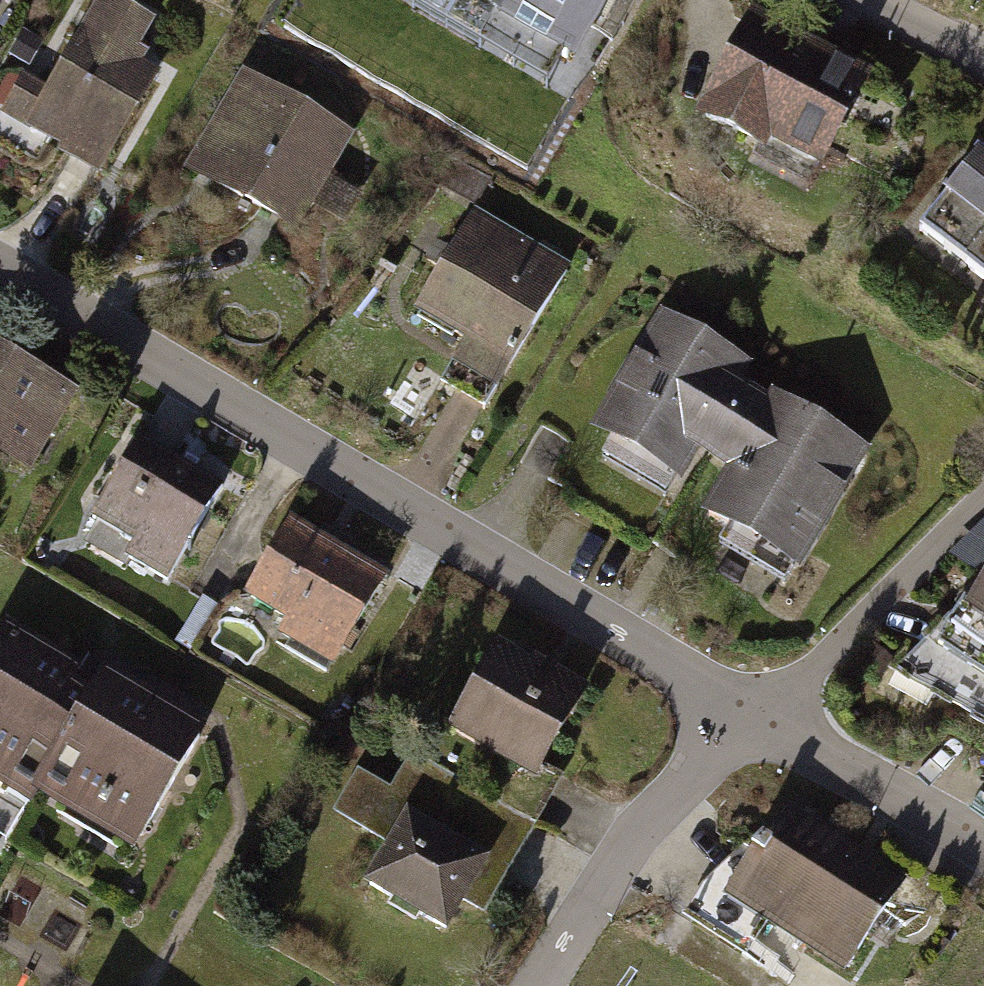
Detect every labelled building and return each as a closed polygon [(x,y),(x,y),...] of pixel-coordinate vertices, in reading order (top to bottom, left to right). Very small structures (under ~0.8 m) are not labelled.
[(33,124),(69,145),(70,154),(98,170),(142,92),(151,78),(133,67),(140,55),(130,50),(146,23),(106,0),(104,0),(33,124)] [(586,63),(622,0),(474,0),(586,63)] [(860,78),(754,26),(708,120),(764,147),(770,134),(820,159),(860,78)] [(342,139),(246,84),(214,139),(231,149),(213,180),(292,226),(342,139)] [(978,154),(920,230),(983,279),(983,158),(978,154)] [(566,270),(473,216),(442,268),(445,269),(420,311),(510,364),(566,270)] [(743,369),(663,322),(644,354),(647,368),(634,391),(635,399),(611,440),(657,467),(662,458),(684,471),(704,437),(706,447),(731,462),(742,460),(709,516),(762,547),(768,538),(789,551),(808,519),(815,517),(829,492),(843,490),(862,457),(772,404),(765,417),(727,395),(735,382),(735,383),(743,369)] [(26,463),(66,396),(24,371),(25,368),(1,353),(0,354),(0,447),(26,463)] [(221,485),(140,438),(92,518),(134,543),(127,555),(166,579),(221,485)] [(381,580),(291,526),(249,595),(291,620),(285,630),(293,635),(286,647),(326,672),(381,580)] [(898,668),(983,717),(983,581),(898,668)] [(4,632),(0,639),(0,794),(1,794),(13,773),(33,784),(24,798),(32,803),(38,792),(45,797),(53,783),(141,834),(199,735),(102,678),(87,704),(67,691),(77,674),(4,632)] [(535,670),(499,650),(455,728),(535,774),(579,697),(556,683),(552,690),(530,678),(535,670)] [(512,809),(412,756),(368,833),(393,846),(370,888),(445,928),(461,899),(478,908),(499,870),(483,861),(512,809)] [(796,821),(787,816),(769,844),(764,840),(733,889),(718,879),(694,918),(745,949),(767,914),(848,965),(902,881),(866,858),(858,871),(847,863),(849,859),(794,825),(796,821)]
